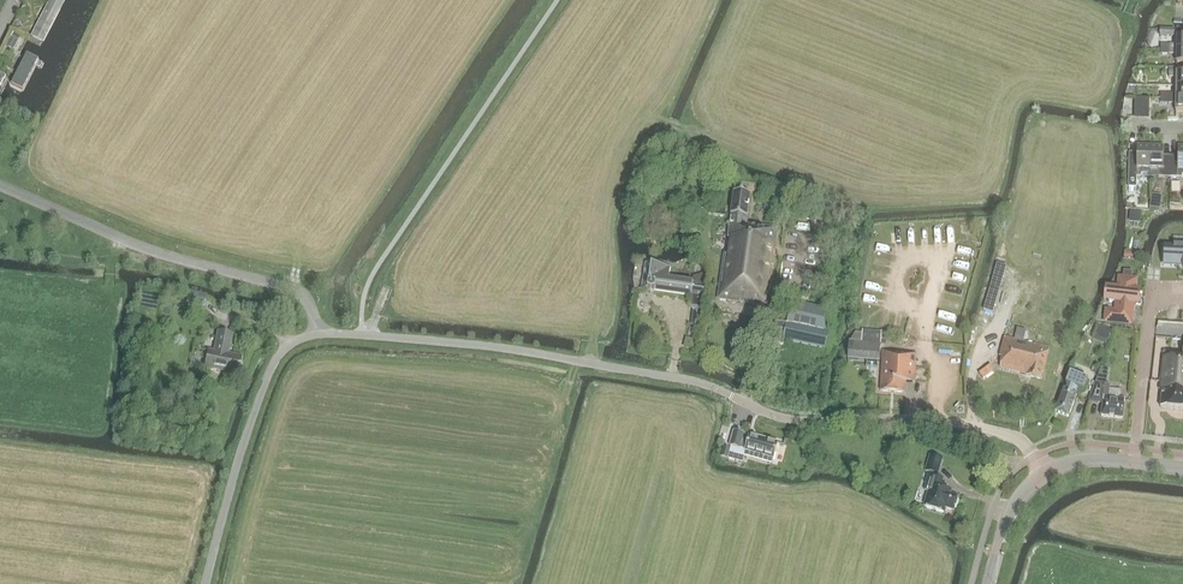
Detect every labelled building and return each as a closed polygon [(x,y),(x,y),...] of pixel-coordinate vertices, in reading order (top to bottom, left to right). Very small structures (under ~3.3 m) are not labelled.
[(36,26),(47,31),(63,0),(49,0),(36,26)] [(16,43),(13,42),(17,35),(12,33),(5,46),(12,49),(16,43)] [(1182,50),(1182,36),(1177,36),(1176,45),(1169,44),(1169,47),(1169,49),(1182,50)] [(1169,49),(1162,49),(1162,54),(1169,54),(1176,54),(1176,63),(1182,63),(1182,50),(1169,49)] [(31,62),(20,57),(4,89),(15,94),(31,62)] [(1169,73),(1169,77),(1176,77),(1176,86),(1182,86),(1182,73),(1178,73),(1178,68),(1169,68),(1169,73)] [(1160,99),(1182,99),(1182,86),(1176,86),(1176,94),(1168,94),(1160,94),(1160,99)] [(1149,111),(1149,98),(1135,98),(1134,111),(1149,111)] [(1160,99),(1160,104),(1175,104),(1175,112),(1182,112),(1182,99),(1160,99)] [(1136,193),(1136,177),(1141,177),(1141,170),(1149,170),(1150,146),(1137,146),(1137,152),(1129,152),(1128,193),(1136,193)] [(1158,170),(1158,177),(1170,177),(1170,160),(1163,160),(1163,146),(1150,146),(1149,170),(1158,170)] [(1178,160),(1170,160),(1170,177),(1182,178),(1182,146),(1178,146),(1178,160)] [(767,303),(778,229),(747,225),(751,195),(735,193),(726,250),(724,250),(717,299),(754,304),(754,301),(767,303)] [(1152,193),(1151,207),(1161,208),(1163,194),(1152,193)] [(710,203),(708,215),(725,217),(727,205),(710,203)] [(1140,224),(1141,212),(1130,211),(1129,223),(1140,224)] [(797,228),(811,230),(813,218),(799,216),(797,228)] [(1163,260),(1182,261),(1182,265),(1182,245),(1164,244),(1163,260)] [(641,288),(691,295),(690,305),(701,307),(705,280),(706,272),(693,277),(692,282),(668,278),(670,266),(645,263),(641,288)] [(994,273),(1004,276),(1006,267),(997,264),(994,273)] [(1104,322),(1131,325),(1133,304),(1138,304),(1139,291),(1135,291),(1136,279),(1119,278),(1117,289),(1109,288),(1107,301),(1116,302),(1115,311),(1106,310),(1104,322)] [(191,293),(189,303),(204,307),(206,297),(191,293)] [(765,323),(763,339),(772,340),(772,343),(782,344),(783,341),(783,339),(824,348),(828,332),(826,332),(823,307),(792,300),(786,323),(775,321),(774,324),(765,323)] [(693,309),(690,325),(700,327),(702,310),(693,309)] [(1098,325),(1094,335),(1108,341),(1112,331),(1098,325)] [(217,331),(213,351),(208,350),(204,368),(237,374),(241,357),(229,354),(233,334),(217,331)] [(855,332),(850,342),(849,342),(848,360),(879,362),(881,344),(882,332),(862,331),(862,332),(855,332)] [(1041,379),(1049,347),(1034,344),(1034,345),(1004,338),(1000,356),(1003,357),(1000,367),(1027,374),(1026,375),(1041,379)] [(914,382),(916,354),(883,351),(880,391),(904,392),(905,382),(914,382)] [(1182,359),(1162,357),(1159,390),(1162,390),(1160,407),(1182,409),(1182,352),(1182,359)] [(1076,363),(1073,372),(1080,374),(1083,366),(1076,363)] [(989,365),(979,372),(986,381),(996,374),(989,365)] [(1095,383),(1088,402),(1102,403),(1101,416),(1122,419),(1125,399),(1118,398),(1119,390),(1109,389),(1109,385),(1106,384),(1108,369),(1101,367),(1095,383)] [(1088,379),(1070,373),(1066,384),(1067,384),(1065,389),(1064,389),(1055,412),(1068,416),(1077,394),(1075,393),(1077,388),(1084,391),(1088,379)] [(746,449),(746,451),(773,459),(777,443),(750,435),(744,434),(734,431),(729,446),(731,446),(739,449),(739,448),(746,449)] [(973,448),(975,440),(969,438),(967,446),(973,448)] [(730,452),(728,459),(743,462),(744,456),(746,451),(746,449),(739,448),(739,449),(731,446),(731,448),(730,452)] [(725,447),(722,457),(728,459),(730,452),(731,448),(725,447)] [(938,475),(943,458),(929,454),(924,471),(938,475)] [(954,510),(958,497),(949,495),(951,490),(941,487),(943,479),(928,474),(925,483),(927,483),(925,490),(929,491),(924,507),(944,513),(945,508),(954,510)]
